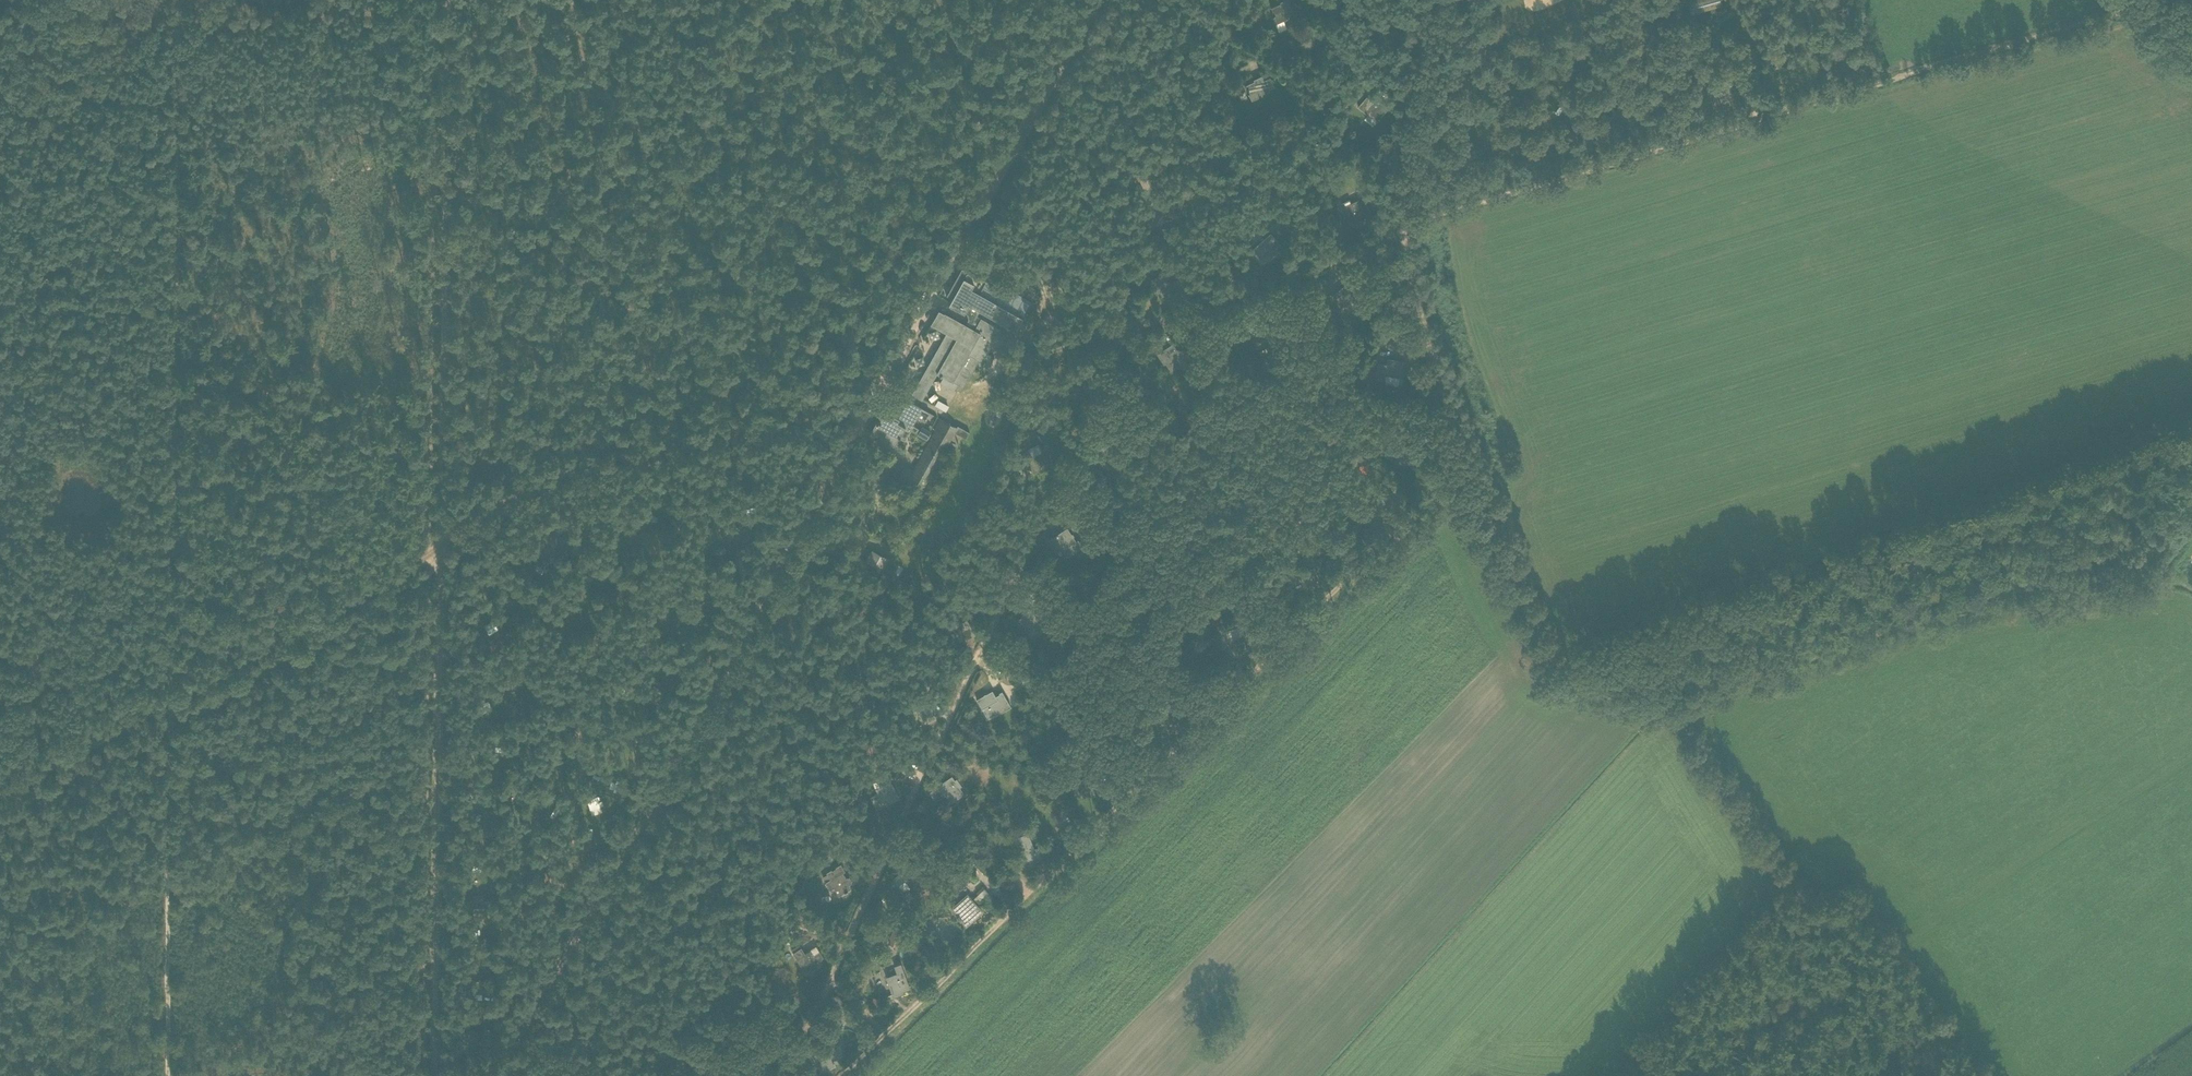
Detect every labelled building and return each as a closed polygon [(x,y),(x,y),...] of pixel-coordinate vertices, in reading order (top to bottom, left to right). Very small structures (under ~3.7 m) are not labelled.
[(1273,15),(1274,17),(1274,16),(1277,23),(1288,18),(1287,16),(1295,13),(1294,12),(1298,11),(1295,4),(1292,6),(1289,0),(1283,0),(1283,2),(1271,7),(1274,15),(1273,15)] [(1718,0),(1699,0),(1691,2),(1693,10),(1708,6),(1708,7),(1719,4),(1718,0)] [(1270,77),(1264,80),(1262,76),(1256,78),(1257,79),(1244,85),(1248,92),(1247,93),(1247,94),(1248,94),(1251,100),(1262,95),(1261,94),(1268,91),(1268,89),(1274,87),(1270,77)] [(1358,89),(1354,94),(1358,97),(1363,92),(1358,89)] [(1373,125),(1376,121),(1377,121),(1379,119),(1381,117),(1380,117),(1388,108),(1380,102),(1383,99),(1376,93),(1370,100),(1367,97),(1359,106),(1368,114),(1365,118),(1373,125)] [(1344,207),(1346,211),(1351,221),(1356,218),(1357,220),(1356,217),(1364,212),(1366,215),(1365,212),(1364,210),(1363,210),(1358,200),(1352,203),(1349,199),(1342,203),(1344,207)] [(1285,206),(1279,211),(1284,216),(1290,212),(1285,206)] [(1252,250),(1262,262),(1267,259),(1267,260),(1276,252),(1273,248),(1279,244),(1271,234),(1252,250)] [(948,303),(964,312),(969,303),(1020,333),(1026,323),(1020,320),(1022,316),(979,292),(986,280),(977,275),(976,276),(966,271),(963,277),(958,274),(947,294),(952,296),(948,303)] [(1331,296),(1341,308),(1345,304),(1346,306),(1347,305),(1345,303),(1352,297),(1354,299),(1352,296),(1353,296),(1351,294),(1351,295),(1344,286),(1331,296)] [(1012,309),(1023,314),(1026,307),(1015,302),(1012,309)] [(942,339),(911,394),(922,400),(937,373),(940,374),(939,375),(941,376),(941,375),(943,376),(939,382),(953,390),(957,383),(962,386),(969,374),(969,375),(978,359),(982,361),(1000,329),(981,317),(980,318),(976,316),(970,326),(944,311),(943,312),(938,309),(930,323),(946,332),(942,339)] [(1336,311),(1328,317),(1334,323),(1341,317),(1336,311)] [(1384,332),(1382,341),(1390,343),(1392,333),(1384,332)] [(1158,354),(1164,363),(1165,362),(1169,366),(1181,358),(1182,359),(1187,355),(1183,349),(1180,351),(1179,350),(1177,350),(1176,350),(1172,344),(1163,351),(1162,350),(1160,352),(1161,352),(1158,354)] [(1206,364),(1201,366),(1202,373),(1209,369),(1206,364)] [(870,431),(883,438),(887,430),(899,437),(905,427),(910,430),(922,408),(908,400),(898,417),(894,414),(891,418),(882,413),(878,420),(877,419),(870,431)] [(936,431),(913,472),(904,467),(896,480),(919,493),(956,428),(940,419),(934,430),(936,431)] [(922,426),(918,434),(926,439),(931,431),(922,426)] [(1050,467),(1048,464),(1049,463),(1048,461),(1047,461),(1042,451),(1023,461),(1029,475),(1040,470),(1040,471),(1041,471),(1039,468),(1048,464),(1049,467),(1050,467)] [(1383,514),(1382,511),(1382,508),(1381,508),(1378,498),(1362,502),(1367,517),(1372,515),(1373,517),(1372,514),(1381,511),(1382,514),(1383,514)] [(903,499),(899,507),(907,511),(911,503),(903,499)] [(635,517),(639,525),(647,521),(643,513),(635,517)] [(1081,547),(1077,540),(1076,541),(1067,527),(1057,534),(1057,533),(1055,535),(1049,539),(1050,539),(1052,538),(1057,547),(1059,545),(1067,557),(1081,547)] [(734,533),(738,541),(746,536),(741,528),(734,533)] [(552,537),(557,544),(565,539),(560,532),(552,537)] [(1011,548),(1012,548),(1010,545),(1010,546),(1004,536),(990,545),(998,558),(1003,555),(1004,556),(1013,551),(1011,548)] [(538,544),(536,555),(545,558),(548,547),(538,544)] [(871,549),(865,561),(880,569),(887,557),(871,549)] [(1090,555),(1086,549),(1078,554),(1082,561),(1090,555)] [(576,590),(584,594),(588,586),(581,582),(576,590)] [(500,603),(505,610),(513,605),(508,598),(500,603)] [(689,613),(694,620),(702,615),(697,608),(689,613)] [(1222,637),(1241,634),(1239,624),(1221,628),(1222,637)] [(1228,640),(1232,654),(1237,652),(1238,654),(1248,651),(1247,648),(1248,648),(1247,645),(1246,646),(1243,635),(1228,640)] [(929,686),(938,688),(940,682),(938,681),(939,680),(933,678),(933,680),(930,679),(929,686)] [(1040,690),(1034,680),(1027,685),(1032,695),(1040,690)] [(500,687),(504,695),(512,690),(508,683),(500,687)] [(646,692),(651,699),(659,694),(654,687),(646,692)] [(976,699),(982,708),(989,704),(996,715),(1011,706),(1002,691),(999,692),(999,693),(995,696),(992,690),(985,694),(985,693),(983,694),(983,695),(976,699)] [(479,702),(472,708),(478,715),(485,710),(479,702)] [(939,785),(935,788),(941,797),(945,794),(951,802),(963,793),(951,776),(942,783),(941,782),(938,783),(939,785)] [(878,793),(870,797),(876,810),(885,806),(883,802),(888,800),(889,802),(898,798),(896,794),(897,794),(896,792),(895,792),(891,782),(889,783),(886,777),(878,781),(881,787),(876,789),(878,793)] [(1055,818),(1062,814),(1055,803),(1048,808),(1055,818)] [(545,806),(540,814),(549,820),(554,812),(545,806)] [(529,822),(520,824),(521,831),(530,829),(529,822)] [(1035,853),(1041,850),(1040,846),(1033,849),(1030,840),(1026,841),(1024,835),(1012,839),(1020,860),(1025,858),(1026,860),(1036,856),(1035,853)] [(992,855),(984,863),(991,869),(999,860),(992,855)] [(924,877),(912,861),(903,868),(901,869),(898,871),(900,873),(893,878),(898,884),(906,879),(912,886),(924,877)] [(848,891),(847,890),(851,888),(848,882),(851,880),(849,876),(848,877),(847,877),(846,877),(842,872),(845,871),(840,863),(835,867),(836,868),(832,870),(831,869),(826,872),(827,874),(822,876),(825,882),(829,890),(837,885),(841,893),(844,892),(845,893),(848,891)] [(985,887),(975,895),(980,900),(989,892),(985,887)] [(980,909),(978,907),(978,906),(977,904),(976,905),(967,894),(951,908),(958,917),(961,914),(969,922),(977,915),(975,913),(980,909)] [(473,905),(482,905),(482,896),(473,896),(473,905)] [(897,947),(903,933),(893,929),(888,943),(897,947)] [(818,962),(817,960),(822,957),(819,951),(814,955),(811,950),(805,954),(798,944),(791,949),(805,972),(810,968),(811,970),(820,965),(818,962)] [(886,977),(893,996),(903,992),(903,990),(909,988),(900,963),(893,965),(896,973),(886,977)] [(472,980),(472,993),(484,993),(484,980),(472,980)] [(872,997),(872,1006),(881,1006),(881,998),(872,997)] [(862,1006),(858,1015),(875,1023),(879,1014),(862,1006)] [(756,1024),(748,1028),(750,1033),(759,1029),(756,1024)]
